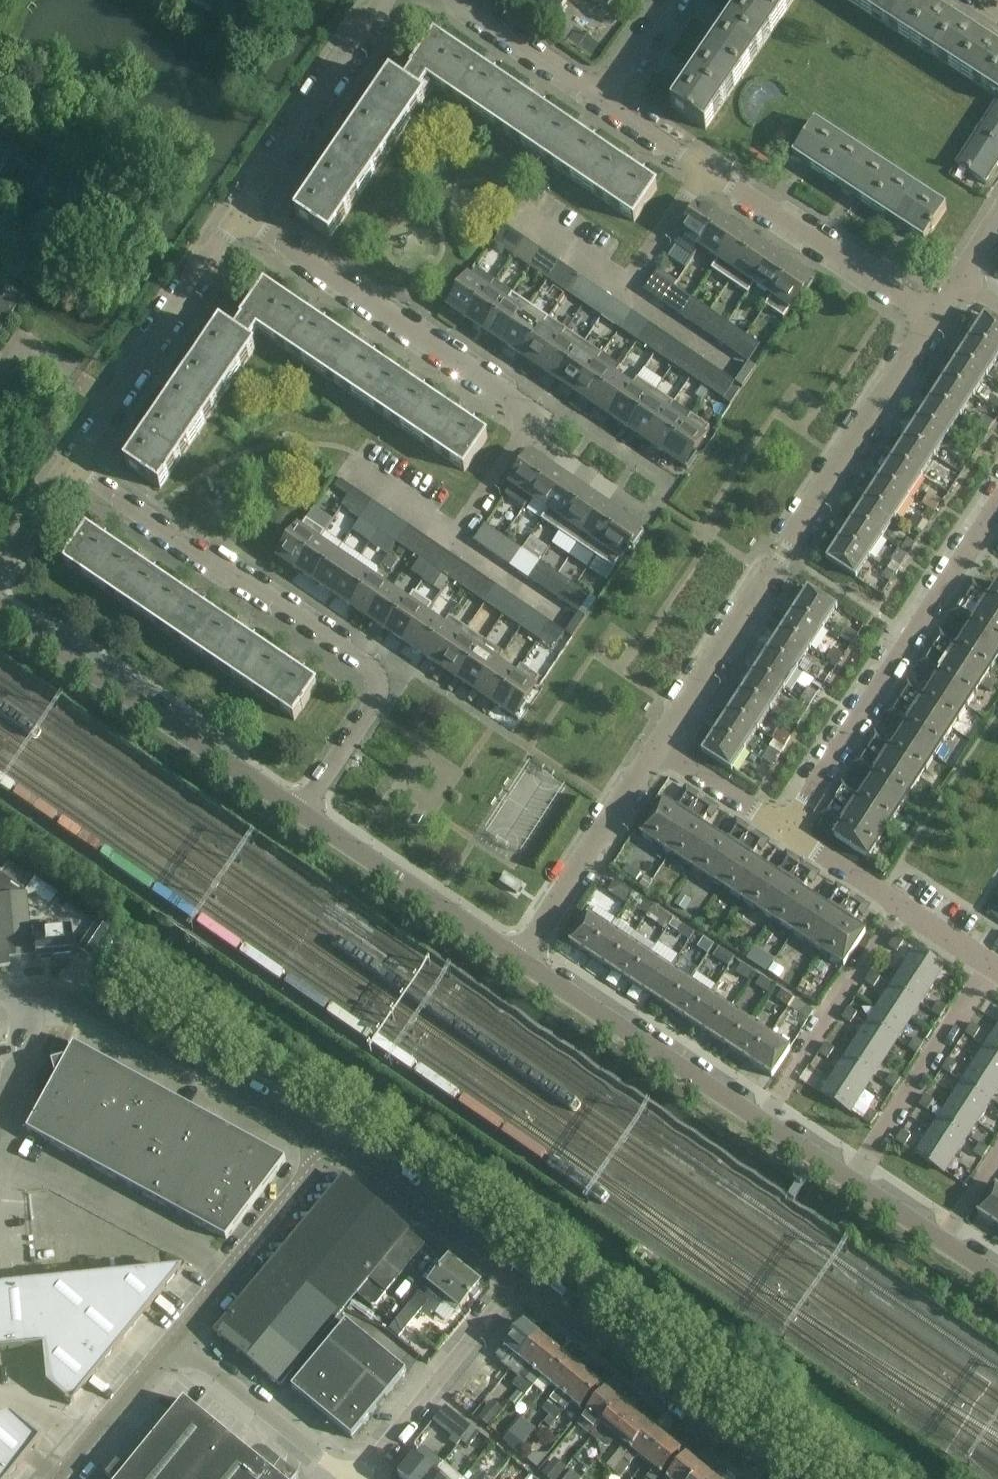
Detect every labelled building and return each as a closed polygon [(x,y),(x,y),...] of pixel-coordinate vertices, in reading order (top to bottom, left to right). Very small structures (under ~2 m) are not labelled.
[(562,8),(568,0),(551,0),(562,8)] [(608,8),(613,0),(595,0),(608,8)] [(743,75),(782,19),(754,0),(745,0),(710,51),(743,75)] [(782,19),(794,0),(754,0),(782,19)] [(859,9),(865,0),(845,0),(859,9)] [(921,0),(865,0),(859,9),(910,42),(933,8),(921,0)] [(984,41),(947,17),(933,8),(910,42),(961,76),(984,41)] [(391,78),(381,93),(372,106),(406,129),(434,87),(457,53),(435,38),(412,72),(413,73),(404,87),(391,78)] [(997,50),(984,41),(961,76),(997,99),(997,50)] [(743,75),(710,51),(684,90),(672,107),(705,131),(743,75)] [(507,87),(472,64),(457,53),(434,87),(484,121),(507,87)] [(557,121),(522,97),(507,87),(484,121),(534,155),(557,121)] [(997,99),(977,132),(997,145),(997,99)] [(372,106),(344,147),(334,162),(368,185),(406,129),(372,106)] [(607,155),(571,130),(557,121),(534,155),(584,189),(607,155)] [(793,157),(811,169),(819,175),(841,140),(815,123),(793,157)] [(997,166),(997,145),(977,132),(955,165),(986,185),(997,166)] [(819,175),(861,202),(872,209),(894,175),(841,140),(819,175)] [(657,189),(620,164),(607,155),(584,189),(634,223),(657,189)] [(334,162),(308,200),(296,217),(330,241),(368,185),(334,162)] [(51,167),(42,182),(59,193),(69,178),(52,167),(51,167)] [(872,209),(911,235),(924,244),(946,209),(894,175),(872,209)] [(694,259),(701,249),(721,220),(702,207),(682,236),(679,240),(675,246),(694,259)] [(721,220),(701,249),(718,260),(719,261),(738,232),(721,220)] [(730,283),(732,279),(756,244),(738,232),(719,261),(718,260),(711,270),(730,283)] [(515,253),(523,241),(516,236),(508,248),(515,253)] [(523,241),(515,253),(522,258),(530,246),(523,241)] [(756,244),(732,279),(730,283),(748,295),(755,285),(754,285),(774,256),(756,244)] [(785,279),(792,268),(774,256),(754,285),(755,285),(771,297),(772,297),(785,279)] [(551,277),(559,265),(552,261),(544,272),(551,277)] [(559,265),(551,277),(558,282),(566,270),(559,265)] [(792,268),(785,279),(772,297),(771,297),(765,307),(784,320),(790,310),(791,310),(800,296),(804,298),(814,283),(792,268)] [(25,297),(0,279),(0,332),(25,297)] [(468,322),(488,292),(470,280),(450,309),(468,322)] [(646,291),(653,297),(661,285),(654,280),(646,291)] [(587,301),(594,290),(587,285),(580,296),(587,301)] [(221,327),(211,342),(202,355),(236,378),(255,350),(249,346),(258,332),(265,337),(288,303),(265,287),(242,321),(243,322),(234,336),(221,327)] [(594,290),(587,301),(594,306),(602,295),(594,290)] [(488,292),(468,322),(486,334),(506,305),(506,304),(488,292)] [(504,346),(531,307),(512,294),(506,304),(506,305),(486,334),(504,346)] [(681,316),(689,304),(682,300),(674,311),(681,316)] [(338,337),(302,313),(288,303),(265,337),(315,370),(338,337)] [(689,304),(681,316),(689,321),(696,309),(689,304)] [(531,307),(504,346),(522,358),(542,329),(549,319),(531,307)] [(622,325),(630,314),(623,309),(615,321),(622,325)] [(630,314),(622,325),(630,330),(637,319),(630,314)] [(997,355),(997,326),(984,317),(984,318),(985,319),(972,338),(997,355)] [(540,370),(560,341),(559,341),(566,331),(549,319),(542,329),(522,358),(540,370)] [(717,340),(725,329),(718,324),(710,335),(717,340)] [(725,329),(717,340),(724,345),(732,334),(725,329)] [(558,382),(584,343),(566,331),(559,341),(560,341),(540,370),(558,382)] [(658,350),(666,338),(659,334),(651,345),(658,350)] [(388,370),(351,345),(338,337),(315,370),(365,404),(388,370)] [(666,338),(658,350),(665,355),(673,343),(666,338)] [(972,338),(959,359),(986,376),(997,357),(997,355),(972,338)] [(584,343),(558,382),(576,394),(595,365),(596,366),(603,356),(584,343)] [(202,355),(174,396),(164,411),(198,434),(236,378),(202,355)] [(694,374),(702,363),(694,358),(687,369),(694,374)] [(986,376),(959,359),(946,379),(973,396),(986,376)] [(702,363),(694,374),(701,379),(709,368),(702,363)] [(756,369),(749,364),(742,374),(749,378),(756,369)] [(593,407),(613,377),(596,366),(595,365),(576,394),(593,407)] [(438,404),(402,380),(388,370),(365,404),(415,438),(438,404)] [(749,378),(742,374),(735,384),(743,389),(749,378)] [(613,377),(593,407),(611,419),(631,390),(631,389),(613,377)] [(629,431),(656,392),(637,379),(631,389),(631,390),(611,419),(629,431)] [(973,396),(946,379),(933,399),(960,416),(973,396)] [(702,401),(709,391),(702,386),(695,396),(702,401)] [(724,401),(731,406),(740,393),(733,388),(724,401)] [(656,392),(629,431),(647,443),(667,414),(674,404),(656,392)] [(960,416),(933,399),(920,419),(947,436),(960,416)] [(488,438),(451,413),(438,404),(415,438),(465,472),(488,438)] [(164,411),(138,450),(126,467),(160,490),(198,434),(164,411)] [(685,426),(684,426),(667,414),(647,443),(665,455),(685,426)] [(685,426),(665,455),(687,470),(697,455),(694,453),(703,439),(703,438),(710,428),(691,416),(684,426),(685,426)] [(985,417),(978,427),(987,433),(994,423),(985,417)] [(947,436),(920,419),(907,439),(934,457),(947,436)] [(934,457),(907,439),(894,459),(921,477),(934,457)] [(531,499),(550,470),(532,457),(512,486),(512,487),(505,497),(524,509),(531,499)] [(921,477),(894,459),(881,479),(908,497),(921,477)] [(954,460),(950,467),(960,474),(964,467),(954,460)] [(550,470),(531,499),(548,511),(568,482),(550,470)] [(908,497),(881,479),(868,499),(895,517),(908,497)] [(341,481),(335,489),(348,497),(352,491),(353,489),(341,481)] [(560,533),(586,494),(568,482),(548,511),(541,521),(560,533)] [(348,497),(344,502),(353,508),(360,497),(352,491),(348,497)] [(578,546),(604,506),(586,494),(560,533),(578,546)] [(895,517),(868,499),(855,520),(882,537),(895,517)] [(596,558),(622,519),(604,506),(578,546),(596,558)] [(381,527),(389,516),(382,511),(374,522),(381,527)] [(916,515),(909,526),(917,531),(924,520),(916,515)] [(389,516),(381,527),(388,532),(396,521),(389,516)] [(622,519),(596,558),(614,570),(620,560),(621,560),(630,546),(634,548),(644,534),(622,519)] [(882,537),(855,520),(842,540),(869,557),(882,537)] [(317,542),(319,543),(325,533),(307,521),(300,530),(299,530),(280,559),(297,572),(317,542)] [(483,530),(476,542),(483,547),(491,536),(483,530)] [(113,549),(88,532),(65,566),(90,583),(113,549)] [(417,552),(424,540),(417,535),(410,547),(417,552)] [(424,540),(417,552),(424,557),(432,545),(424,540)] [(869,557),(842,540),(829,559),(828,559),(827,560),(856,579),(857,578),(856,577),(869,557)] [(901,550),(909,555),(915,545),(908,540),(901,550)] [(336,555),(319,543),(317,542),(297,572),(316,584),(336,555)] [(164,583),(133,562),(113,549),(90,583),(141,617),(164,583)] [(511,566),(519,555),(512,550),(504,561),(511,566)] [(899,551),(887,569),(895,574),(896,575),(908,557),(899,551)] [(334,596),(345,580),(354,567),(336,555),(316,584),(334,596)] [(519,555),(511,566),(519,571),(526,560),(519,555)] [(452,576),(460,565),(453,560),(445,571),(452,576)] [(460,565),(452,576),(460,581),(467,569),(460,565)] [(345,580),(334,596),(352,609),(372,579),(354,567),(345,580)] [(547,591),(555,579),(548,574),(540,586),(547,591)] [(370,621),(390,591),(372,579),(352,609),(370,621)] [(555,579),(547,591),(554,595),(562,584),(555,579)] [(997,656),(997,585),(997,584),(996,585),(997,586),(989,599),(979,592),(981,588),(972,582),(964,594),(968,597),(964,604),(959,601),(951,614),(961,620),(963,616),(974,623),(966,636),(997,656)] [(215,618),(182,596),(164,583),(141,617),(192,652),(215,618)] [(488,600),(496,589),(489,584),(481,595),(488,600)] [(496,589),(488,600),(495,605),(503,594),(496,589)] [(836,610),(837,609),(808,590),(807,591),(808,592),(795,611),(822,629),(835,609),(836,610)] [(390,591),(370,621),(388,633),(408,604),(407,603),(390,591)] [(408,604),(388,633),(406,645),(425,616),(426,616),(433,606),(414,593),(407,603),(408,604)] [(524,624),(532,613),(524,608),(517,619),(524,624)] [(782,632),(809,649),(822,629),(795,611),(782,632)] [(532,613),(524,624),(531,629),(539,618),(532,613)] [(572,624),(579,629),(586,619),(579,614),(572,624)] [(425,616),(406,645),(423,657),(443,628),(443,627),(426,616),(425,616)] [(266,652),(232,629),(215,618),(192,652),(243,686),(266,652)] [(441,669),(468,630),(450,618),(443,627),(443,628),(423,657),(441,669)] [(579,629),(572,624),(565,634),(573,639),(579,629)] [(850,645),(858,634),(846,627),(839,638),(850,645)] [(459,681),(486,642),(468,630),(441,669),(459,681)] [(769,652),(796,669),(809,649),(782,632),(769,652)] [(966,636),(957,649),(946,642),(949,638),(939,632),(931,645),(935,647),(931,654),(927,651),(919,664),(928,670),(931,666),(941,673),(933,686),(966,708),(997,659),(997,656),(966,636)] [(486,642),(459,681),(477,694),(497,664),(504,655),(486,642)] [(827,660),(836,666),(844,655),(834,648),(827,660)] [(266,652),(243,686),(294,721),(317,687),(266,652)] [(756,672),(783,689),(796,669),(769,652),(756,672)] [(515,676),(514,676),(497,664),(477,694),(495,706),(515,676)] [(515,676),(495,706),(517,721),(527,705),(524,703),(533,689),(540,679),(521,666),(514,676),(515,676)] [(815,679),(824,685),(831,675),(822,669),(815,679)] [(743,692),(770,709),(783,689),(756,672),(743,692)] [(966,708),(933,686),(924,700),(914,693),(916,688),(907,682),(898,695),(903,698),(898,704),(894,702),(886,715),(895,721),(898,716),(909,723),(900,737),(934,758),(966,708)] [(809,688),(801,701),(810,706),(818,694),(809,688)] [(730,712),(757,730),(770,709),(743,692),(730,712)] [(717,732),(744,750),(757,730),(730,712),(717,732)] [(779,730),(772,740),(784,748),(791,737),(779,730)] [(703,752),(732,771),(732,770),(731,769),(744,750),(717,732),(704,752),(703,751),(703,752)] [(934,758),(900,737),(892,750),(881,743),(884,739),(874,733),(866,745),(870,748),(866,755),(862,752),(853,765),(863,771),(865,767),(876,774),(868,787),(901,809),(934,758)] [(772,767),(780,754),(770,747),(762,760),(772,767)] [(769,769),(761,763),(753,776),(761,781),(769,769)] [(901,809),(868,787),(859,800),(848,793),(851,789),(842,783),(833,796),(838,799),(833,805),(829,802),(821,815),(830,821),(833,817),(844,824),(835,837),(834,836),(833,837),(869,861),(870,859),(869,858),(901,809)] [(642,838),(643,837),(843,966),(842,967),(843,968),(867,932),(865,931),(864,933),(852,924),(859,914),(863,916),(869,907),(856,899),(854,903),(847,899),(850,894),(837,886),(831,895),(835,898),(828,909),(802,892),(809,881),(813,884),(819,874),(806,866),(803,870),(797,866),(799,862),(787,853),(781,863),(785,866),(778,876),(751,859),(758,848),(762,851),(768,842),(756,833),(753,838),(746,833),(749,829),(736,821),(730,830),(734,833),(727,844),(701,827),(708,816),(712,819),(718,809),(705,801),(702,805),(696,801),(699,797),(686,788),(680,798),(684,800),(677,811),(664,803),(665,802),(664,801),(640,837),(642,838)] [(9,968),(8,960),(31,958),(31,956),(30,946),(33,946),(32,935),(29,935),(25,894),(25,893),(24,892),(22,891),(31,879),(8,863),(0,875),(0,969),(9,968)] [(645,875),(639,883),(646,887),(652,879),(645,875)] [(533,888),(517,878),(511,886),(528,897),(533,888)] [(34,879),(24,892),(25,893),(25,894),(35,893),(50,904),(56,895),(34,879)] [(634,893),(615,882),(608,893),(626,905),(634,893)] [(681,895),(675,905),(685,912),(691,902),(681,895)] [(642,899),(637,907),(647,914),(652,905),(642,899)] [(663,912),(656,924),(663,929),(671,917),(663,912)] [(592,957),(609,930),(590,917),(591,916),(589,916),(570,945),(571,945),(572,944),(592,957)] [(673,920),(669,927),(679,934),(683,927),(673,920)] [(77,949),(88,957),(107,929),(96,921),(77,949)] [(609,930),(592,957),(612,971),(629,944),(636,934),(616,921),(609,930)] [(32,933),(32,935),(33,946),(30,946),(31,956),(34,956),(35,960),(70,956),(68,929),(44,932),(43,926),(32,927),(33,933),(32,933)] [(629,944),(612,971),(632,984),(649,957),(656,947),(636,934),(629,944)] [(895,937),(888,947),(897,953),(904,942),(895,937)] [(704,938),(697,949),(708,955),(714,945),(704,938)] [(737,940),(733,947),(740,951),(745,944),(737,940)] [(649,957),(632,984),(646,994),(652,997),(669,970),(677,959),(657,946),(656,947),(649,957)] [(719,949),(714,957),(729,967),(734,958),(719,949)] [(944,968),(915,950),(904,968),(932,986),(944,968)] [(765,954),(758,966),(768,972),(774,963),(776,961),(765,954)] [(774,963),(768,972),(779,980),(785,971),(774,963)] [(741,964),(735,973),(748,981),(754,972),(741,964)] [(932,986),(904,968),(892,986),(920,1004),(932,986)] [(669,970),(652,997),(672,1010),(689,984),(669,970)] [(872,972),(865,983),(874,988),(881,978),(872,972)] [(774,985),(761,977),(755,986),(767,994),(774,985)] [(689,984),(672,1010),(692,1024),(709,997),(689,984)] [(920,1004),(892,986),(880,1004),(909,1022),(920,1004)] [(782,990),(776,999),(788,1007),(794,998),(782,990)] [(709,997),(692,1024),(712,1037),(729,1010),(709,997)] [(796,1000),(790,1009),(808,1021),(813,1012),(796,1000)] [(938,1002),(932,1013),(940,1019),(947,1008),(938,1002)] [(736,1003),(730,1011),(729,1010),(712,1037),(731,1050),(749,1023),(734,1013),(740,1006),(736,1003)] [(909,1022),(880,1004),(869,1022),(897,1040),(909,1022)] [(848,1008),(842,1019),(851,1024),(857,1014),(848,1008)] [(897,1040),(869,1022),(857,1040),(885,1058),(897,1040)] [(749,1023),(731,1050),(751,1063),(769,1037),(749,1023)] [(972,1024),(965,1035),(974,1040),(980,1030),(972,1024)] [(771,1078),(791,1049),(790,1048),(789,1050),(775,1040),(782,1030),(777,1026),(770,1037),(769,1037),(751,1063),(771,1076),(770,1078),(771,1078)] [(997,1029),(986,1047),(997,1054),(997,1029)] [(61,1059),(70,1043),(58,1037),(50,1053),(61,1059)] [(915,1038),(908,1049),(917,1055),(924,1044),(915,1038)] [(885,1058),(857,1040),(845,1058),(874,1076),(885,1058)] [(826,1044),(819,1054),(828,1060),(834,1050),(826,1044)] [(75,1046),(28,1132),(230,1241),(287,1160),(75,1046)] [(986,1047),(975,1065),(997,1080),(997,1054),(986,1047)] [(874,1076),(845,1058),(834,1076),(862,1094),(874,1076)] [(951,1076),(957,1065),(949,1060),(942,1070),(951,1076)] [(991,1101),(997,1090),(997,1080),(975,1065),(963,1083),(991,1101)] [(892,1074),(885,1084),(894,1090),(901,1080),(892,1074)] [(822,1094),(850,1112),(862,1094),(834,1076),(822,1094)] [(991,1101),(963,1083),(951,1101),(980,1119),(991,1101)] [(928,1112),(934,1101),(925,1095),(919,1106),(928,1112)] [(980,1119),(951,1101),(940,1119),(968,1137),(980,1119)] [(869,1110),(862,1120),(871,1126),(878,1115),(869,1110)] [(968,1137),(940,1119),(928,1137),(956,1155),(968,1137)] [(904,1147),(911,1137),(902,1131),(896,1142),(904,1147)] [(956,1155),(928,1137),(916,1155),(945,1173),(956,1155)] [(989,1149),(980,1144),(974,1154),(982,1160),(989,1149)] [(281,1389),(358,1296),(370,1305),(377,1305),(426,1246),(344,1178),(214,1333),(281,1389)] [(978,1215),(979,1216),(980,1215),(997,1227),(997,1188),(997,1187),(997,1186),(978,1215)] [(427,1290),(426,1291),(428,1292),(443,1304),(455,1314),(458,1311),(459,1312),(471,1297),(475,1301),(481,1293),(477,1289),(480,1286),(449,1262),(429,1287),(429,1288),(427,1290)] [(40,1349),(44,1386),(69,1406),(179,1272),(178,1272),(177,1272),(0,1290),(0,1353),(40,1349)] [(410,1304),(389,1330),(399,1338),(420,1312),(410,1304)] [(328,1346),(345,1359),(370,1380),(333,1423),(353,1440),(407,1373),(347,1323),(328,1346)] [(520,1360),(539,1335),(524,1323),(489,1366),(496,1372),(512,1353),(520,1360)] [(519,1390),(554,1347),(539,1335),(520,1360),(528,1366),(512,1385),(518,1390),(519,1390)] [(345,1359),(328,1346),(292,1389),(333,1423),(370,1380),(345,1359)] [(542,1394),(570,1360),(554,1347),(519,1390),(518,1390),(509,1402),(517,1409),(524,1400),(534,1388),(542,1394)] [(584,1371),(570,1360),(550,1384),(558,1391),(545,1406),(542,1410),(543,1410),(550,1416),(586,1373),(584,1371)] [(601,1385),(586,1373),(550,1416),(544,1423),(544,1424),(550,1429),(572,1402),(581,1410),(601,1385)] [(577,1426),(591,1437),(592,1438),(621,1403),(606,1390),(577,1426)] [(467,1395),(462,1402),(474,1412),(479,1405),(467,1395)] [(230,1438),(185,1401),(127,1472),(117,1464),(107,1477),(109,1478),(197,1478),(230,1438)] [(616,1439),(636,1415),(621,1403),(592,1438),(599,1443),(601,1442),(609,1449),(617,1439),(616,1439)] [(446,1407),(433,1422),(441,1429),(454,1414),(447,1408),(446,1407)] [(487,1408),(479,1419),(487,1425),(496,1415),(487,1408)] [(616,1439),(617,1439),(624,1446),(607,1467),(614,1473),(651,1427),(636,1415),(616,1439)] [(38,1443),(8,1418),(0,1421),(0,1478),(9,1478),(38,1443)] [(651,1427),(624,1460),(631,1465),(638,1457),(646,1463),(666,1439),(651,1427)] [(472,1428),(461,1442),(468,1448),(479,1434),(472,1428)] [(515,1428),(505,1440),(519,1451),(529,1440),(515,1428)] [(283,1466),(267,1453),(259,1462),(230,1438),(197,1478),(273,1478),(283,1466)] [(681,1451),(666,1439),(646,1463),(654,1470),(646,1478),(658,1478),(681,1451)] [(435,1474),(442,1465),(422,1449),(415,1458),(399,1477),(401,1478),(431,1478),(435,1474)] [(702,1468),(687,1456),(668,1478),(693,1478),(702,1468)] [(544,1472),(543,1473),(551,1478),(557,1478),(565,1469),(554,1460),(544,1472)] [(298,1478),(283,1466),(273,1478),(298,1478)] [(702,1468),(693,1478),(716,1478),(702,1468)]
